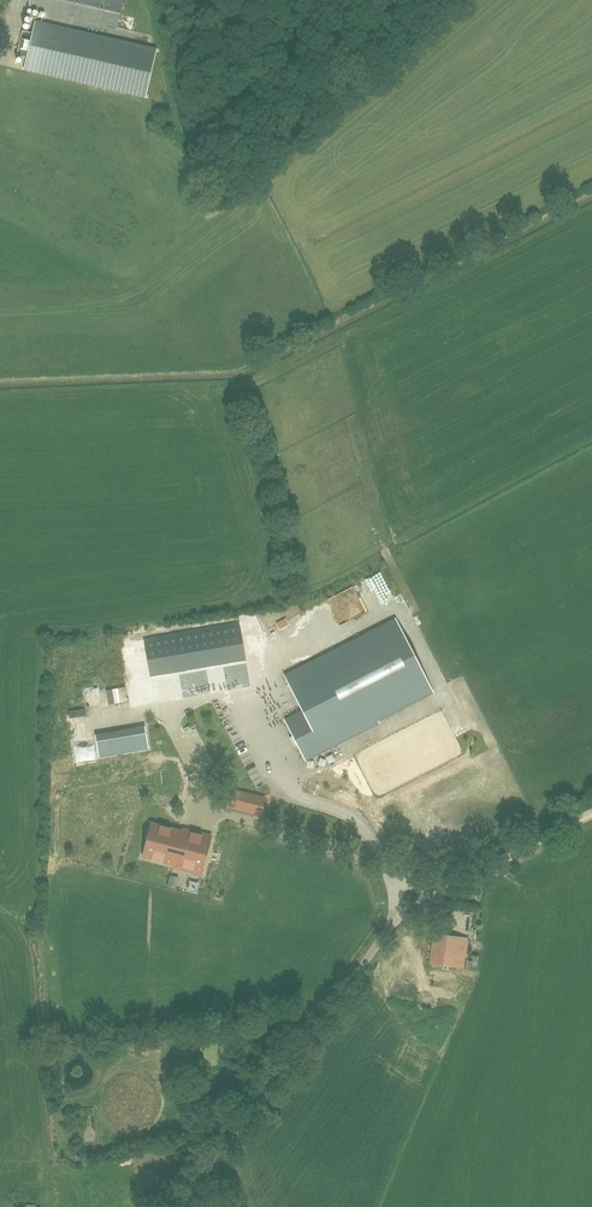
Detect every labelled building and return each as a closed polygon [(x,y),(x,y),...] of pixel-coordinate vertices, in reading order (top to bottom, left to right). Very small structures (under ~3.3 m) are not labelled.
[(117,27),(123,0),(31,0),(29,7),(117,27)] [(23,31),(18,56),(27,58),(24,71),(145,99),(157,49),(36,20),(33,33),(23,31)] [(306,761),(307,760),(323,752),(379,723),(378,721),(410,705),(433,693),(395,619),(285,676),(303,711),(285,720),(293,736),(297,745),(306,761)] [(146,643),(151,677),(246,662),(241,628),(146,643)] [(79,687),(81,707),(102,705),(100,685),(79,687)] [(103,705),(119,702),(116,687),(101,689),(103,705)] [(99,757),(148,749),(145,727),(95,735),(99,757)] [(231,810),(254,816),(259,797),(236,791),(231,810)] [(183,833),(183,830),(183,829),(182,832),(151,824),(143,857),(173,864),(173,867),(202,874),(211,837),(196,833),(196,834),(196,836),(183,833)] [(165,875),(163,886),(170,888),(173,877),(165,875)] [(430,964),(463,968),(467,939),(434,935),(430,964)]
